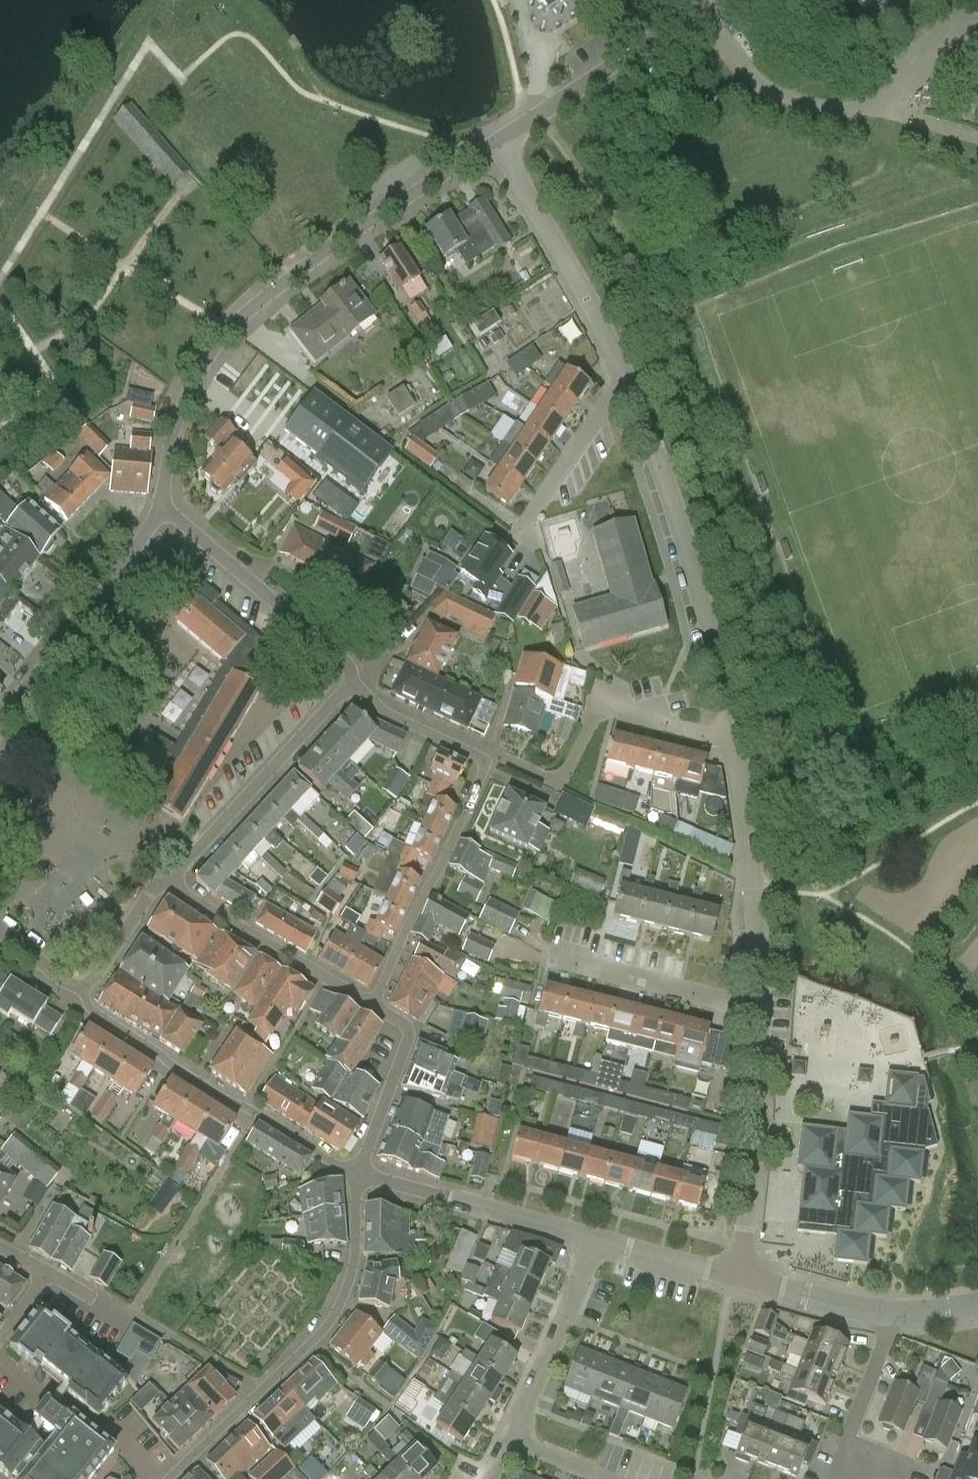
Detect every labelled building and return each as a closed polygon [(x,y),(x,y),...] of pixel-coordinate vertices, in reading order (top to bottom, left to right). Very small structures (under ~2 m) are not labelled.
[(545,12),(546,14),(566,0),(538,0),(540,4),(542,3),(547,11),(545,12)] [(113,120),(145,158),(159,175),(178,159),(164,142),(125,99),(108,114),(113,120)] [(496,253),(511,244),(484,201),(469,210),(470,213),(453,224),(449,218),(427,232),(444,259),(456,252),(466,267),(494,250),(496,253)] [(399,293),(419,280),(400,249),(380,262),(399,293)] [(348,338),(375,317),(349,284),(322,305),(326,310),(307,325),(304,321),(292,331),(316,362),(329,353),(325,349),(345,334),(348,338)] [(424,328),(434,322),(420,302),(411,308),(424,328)] [(480,338),(500,325),(493,314),(473,326),(480,338)] [(430,349),(437,361),(452,353),(444,341),(430,349)] [(530,369),(542,361),(532,347),(506,365),(510,371),(515,379),(530,369)] [(246,371),(289,399),(298,385),(242,349),(228,372),(240,380),(246,371)] [(576,407),(590,387),(584,383),(566,371),(553,391),(576,407)] [(489,384),(476,391),(480,398),(477,400),(481,407),(483,406),(497,399),(489,384)] [(399,418),(416,408),(403,389),(387,400),(399,418)] [(480,398),(476,391),(460,399),(468,414),(481,407),(477,400),(480,398)] [(553,391),(539,411),(563,427),(576,407),(553,391)] [(363,493),(393,454),(379,442),(314,393),(283,433),(363,493)] [(129,419),(153,424),(156,409),(132,404),(129,419)] [(445,409),(433,416),(438,424),(435,426),(439,433),(442,431),(455,423),(445,409)] [(563,427),(539,411),(526,431),(549,447),(563,427)] [(438,424),(433,416),(418,426),(428,440),(439,433),(435,426),(438,424)] [(503,416),(491,434),(502,441),(514,423),(503,416)] [(239,487),(257,466),(253,463),(230,442),(236,435),(221,422),(205,440),(220,453),(200,476),(211,486),(210,491),(217,497),(222,495),(223,496),(235,484),(239,487)] [(99,457),(110,446),(89,425),(78,436),(99,457)] [(549,447),(526,431),(512,451),(536,467),(549,447)] [(150,452),(149,452),(151,435),(132,433),(130,450),(116,449),(112,492),(146,496),(150,452)] [(407,453),(430,468),(439,455),(416,440),(407,453)] [(489,464),(499,471),(523,487),(536,467),(512,451),(502,444),(489,464)] [(57,451),(44,460),(54,473),(67,464),(57,451)] [(40,486),(48,494),(43,499),(66,521),(109,477),(87,455),(69,473),(70,473),(56,488),(46,479),(40,486)] [(302,471),(292,483),(284,491),(296,502),(314,481),(302,471)] [(523,487),(499,471),(485,491),(509,507),(523,487)] [(325,482),(317,494),(330,502),(338,489),(325,482)] [(41,557),(60,532),(29,504),(8,528),(41,557)] [(322,513),(314,529),(325,535),(337,541),(345,525),(322,513)] [(587,650),(665,627),(654,589),(642,593),(640,585),(646,583),(645,580),(640,562),(643,561),(632,523),(593,535),(612,599),(575,610),(587,650)] [(348,547),(356,531),(345,525),(337,541),(348,547)] [(281,554),(320,574),(334,547),(294,527),(281,554)] [(12,594),(39,559),(4,530),(0,535),(0,584),(12,594)] [(497,575),(510,557),(485,539),(461,573),(477,585),(472,592),(484,600),(501,577),(497,575)] [(360,594),(373,567),(334,547),(320,574),(360,594)] [(196,599),(176,623),(199,643),(223,663),(220,666),(223,669),(205,700),(182,738),(176,749),(149,733),(143,742),(126,770),(156,787),(162,790),(153,805),(182,822),(261,690),(255,686),(275,653),(254,635),(217,603),(220,599),(174,560),(172,558),(169,557),(168,558),(167,559),(165,559),(165,560),(157,569),(158,569),(159,567),(196,599)] [(560,596),(570,594),(561,564),(551,566),(560,596)] [(514,586),(496,615),(512,624),(534,589),(518,579),(514,586)] [(12,594),(0,584),(0,619),(5,623),(21,602),(12,594)] [(518,616),(542,632),(558,608),(534,592),(518,616)] [(464,626),(461,633),(483,643),(495,617),(445,593),(428,606),(440,623),(447,618),(464,626)] [(406,666),(436,680),(457,639),(427,625),(419,641),(406,666)] [(553,702),(553,701),(562,703),(572,673),(524,658),(519,674),(516,687),(535,693),(536,693),(535,696),(553,702)] [(392,695),(422,709),(436,680),(406,666),(392,695)] [(467,730),(481,701),(436,680),(422,709),(467,730)] [(162,714),(174,723),(192,700),(180,691),(162,714)] [(562,703),(553,701),(553,702),(535,696),(536,693),(535,693),(534,697),(515,691),(514,691),(503,727),(536,737),(543,715),(561,720),(561,718),(565,705),(562,703)] [(497,709),(485,704),(477,722),(489,727),(497,709)] [(399,756),(407,737),(372,721),(368,725),(352,711),(325,741),(349,764),(369,742),(396,754),(399,756)] [(630,771),(637,742),(613,736),(606,764),(630,771)] [(349,764),(325,741),(298,770),(300,771),(323,792),(329,785),(347,802),(359,790),(341,773),(349,764)] [(660,748),(637,742),(630,771),(653,777),(660,748)] [(677,783),(684,755),(660,748),(653,777),(677,783)] [(437,775),(432,786),(447,793),(452,783),(458,785),(467,765),(439,753),(430,773),(437,775)] [(708,761),(684,755),(677,783),(701,789),(708,761)] [(398,801),(411,780),(399,773),(385,793),(398,801)] [(294,777),(293,776),(274,797),(299,821),(319,800),(294,777)] [(447,793),(432,786),(427,797),(435,801),(424,827),(443,836),(456,809),(443,804),(447,793)] [(634,816),(640,799),(624,794),(609,789),(605,802),(604,806),(634,816)] [(538,826),(546,810),(508,792),(490,832),(527,850),(527,849),(539,855),(550,832),(538,826)] [(587,830),(596,810),(562,794),(555,811),(553,814),(587,830)] [(299,821),(274,797),(255,818),(271,834),(284,820),(293,828),(299,821)] [(405,816),(410,806),(401,801),(395,811),(405,816)] [(349,821),(367,837),(374,829),(356,813),(349,821)] [(306,815),(299,821),(326,849),(333,842),(306,815)] [(685,845),(685,844),(692,830),(680,825),(663,817),(661,821),(657,833),(657,834),(685,845)] [(252,855),(264,842),(274,852),(282,844),(271,834),(255,818),(235,839),(252,855)] [(350,826),(339,839),(355,854),(366,841),(350,826)] [(431,862),(443,836),(424,827),(413,850),(393,841),(386,854),(399,860),(414,867),(419,857),(431,862)] [(692,830),(685,844),(705,853),(711,838),(692,830)] [(252,855),(235,839),(216,860),(233,876),(252,855)] [(494,854),(492,859),(479,853),(480,851),(460,841),(449,868),(469,877),(467,881),(464,880),(458,892),(476,901),(482,888),(472,883),(474,880),(482,884),(488,869),(513,880),(519,866),(494,854)] [(282,881),(288,875),(267,855),(261,861),(282,881)] [(215,895),(227,882),(233,876),(216,860),(196,881),(213,897),(215,895)] [(410,877),(414,867),(399,860),(394,871),(400,874),(389,899),(408,908),(420,882),(410,877)] [(339,876),(354,882),(359,872),(352,869),(344,865),(339,876)] [(319,888),(328,878),(317,869),(308,879),(319,888)] [(620,890),(613,918),(637,925),(645,894),(642,893),(627,889),(631,874),(622,871),(618,889),(620,890)] [(645,894),(637,925),(662,931),(670,900),(666,899),(651,895),(655,879),(649,878),(646,877),(642,893),(645,894)] [(267,897),(273,891),(262,881),(256,887),(265,895),(267,897)] [(227,882),(215,895),(246,914),(247,911),(255,899),(227,882)] [(670,900),(662,931),(686,937),(694,906),(690,905),(675,901),(679,886),(673,884),(670,883),(666,899),(670,900)] [(694,906),(686,937),(711,943),(719,912),(700,908),(704,892),(698,890),(694,889),(690,905),(694,906)] [(338,900),(326,891),(316,904),(333,916),(339,907),(335,904),(338,900)] [(522,911),(536,918),(549,924),(558,907),(530,894),(522,911)] [(458,937),(469,917),(435,899),(432,898),(422,917),(422,916),(412,935),(423,941),(428,944),(437,926),(458,937)] [(396,934),(408,908),(389,899),(377,925),(370,922),(364,934),(381,941),(386,930),(396,934)] [(195,962),(215,931),(169,900),(148,930),(195,962)] [(517,919),(518,916),(489,902),(480,920),(502,931),(509,934),(517,919)] [(306,954),(317,934),(265,905),(259,918),(255,925),(306,954)] [(355,926),(362,917),(348,907),(341,917),(355,926)] [(346,935),(351,924),(339,918),(334,930),(346,935)] [(319,959),(344,974),(359,949),(367,936),(353,928),(345,941),(335,934),(319,959)] [(217,932),(194,965),(207,974),(204,977),(231,994),(256,956),(256,955),(224,935),(223,936),(217,932)] [(488,965),(496,946),(470,934),(462,953),(468,956),(488,965)] [(167,1003),(187,971),(142,941),(141,942),(123,969),(121,973),(167,1003)] [(421,943),(414,957),(448,977),(453,980),(465,961),(448,950),(444,957),(421,943)] [(384,963),(359,949),(344,974),(368,989),(384,963)] [(233,996),(254,1010),(280,971),(258,958),(233,996)] [(413,960),(398,989),(429,1004),(446,979),(413,960)] [(248,1025),(269,1038),(289,1008),(299,1014),(315,991),(283,972),(248,1025)] [(46,1008),(47,1006),(10,982),(10,983),(0,976),(0,996),(1,997),(0,998),(0,1013),(8,1018),(11,1013),(34,1028),(51,1038),(63,1019),(60,1018),(50,1011),(46,1008)] [(159,1041),(177,1012),(166,1005),(119,976),(117,978),(103,1000),(100,1004),(159,1041)] [(495,980),(493,998),(530,1002),(532,983),(495,980)] [(561,1022),(569,993),(545,987),(539,1011),(537,1016),(561,1022)] [(417,1020),(429,1004),(398,989),(390,1005),(417,1020)] [(326,1059),(331,1062),(351,1076),(353,1073),(381,1026),(322,992),(310,1012),(321,1018),(315,1028),(321,1031),(320,1032),(338,1042),(326,1059)] [(585,1027),(592,999),(569,993),(561,1022),(576,1025),(572,1038),(582,1040),(585,1027)] [(585,1027),(608,1033),(616,1005),(592,999),(585,1027)] [(631,1039),(639,1011),(616,1005),(608,1033),(607,1033),(605,1044),(628,1049),(631,1039)] [(178,1009),(177,1012),(159,1041),(158,1042),(184,1058),(204,1027),(178,1009)] [(450,1037),(460,1040),(466,1014),(455,1011),(451,1028),(453,1028),(450,1037)] [(662,1016),(639,1011),(631,1039),(628,1049),(652,1055),(655,1045),(662,1016)] [(461,1037),(483,1042),(488,1021),(466,1016),(461,1037)] [(678,1050),(685,1022),(662,1016),(655,1045),(678,1050)] [(702,1057),(713,1060),(714,1055),(720,1035),(708,1032),(709,1028),(685,1022),(674,1068),(698,1074),(702,1057)] [(244,1024),(238,1032),(262,1049),(264,1046),(265,1047),(271,1039),(269,1038),(248,1025),(247,1026),(244,1024)] [(71,1057),(93,1071),(110,1043),(89,1029),(71,1057)] [(262,1049),(238,1032),(237,1031),(210,1072),(247,1096),(273,1056),(262,1049)] [(114,1084),(132,1056),(110,1043),(93,1071),(114,1084)] [(412,1059),(406,1074),(465,1092),(465,1091),(478,1096),(482,1085),(453,1073),(457,1064),(444,1059),(446,1054),(418,1044),(412,1059)] [(734,1060),(714,1055),(713,1060),(712,1063),(711,1068),(733,1073),(734,1060)] [(153,1070),(132,1056),(114,1084),(136,1098),(153,1070)] [(590,1074),(596,1076),(597,1076),(602,1057),(595,1056),(590,1074)] [(534,1072),(547,1076),(550,1064),(527,1058),(524,1070),(534,1072)] [(331,1102),(330,1102),(363,1121),(379,1087),(353,1073),(351,1076),(331,1062),(317,1084),(313,1091),(331,1102)] [(791,1075),(805,1077),(807,1064),(793,1062),(791,1075)] [(550,1064),(547,1076),(571,1082),(574,1070),(550,1064)] [(501,1065),(499,1084),(517,1086),(518,1067),(501,1065)] [(590,1074),(574,1070),(571,1082),(593,1088),(596,1076),(590,1074)] [(859,1070),(857,1083),(871,1084),(872,1071),(859,1070)] [(616,1094),(639,1100),(643,1088),(647,1075),(633,1072),(629,1084),(619,1082),(616,1094)] [(80,1093),(87,1081),(75,1074),(70,1081),(71,1082),(67,1086),(80,1093)] [(465,1092),(406,1074),(401,1090),(445,1100),(445,1099),(456,1102),(460,1103),(465,1092)] [(596,1076),(593,1088),(616,1094),(619,1082),(597,1076),(596,1076)] [(836,1237),(833,1262),(850,1264),(867,1266),(870,1237),(886,1239),(889,1210),(905,1212),(908,1184),(919,1185),(923,1152),(937,1149),(928,1113),(915,1112),(918,1080),(888,1076),(884,1109),(875,1108),(873,1121),(848,1118),(846,1134),(802,1129),(797,1170),(804,1170),(797,1233),(836,1237)] [(260,1101),(282,1115),(297,1092),(275,1077),(260,1101)] [(530,1090),(554,1096),(557,1084),(533,1078),(530,1090)] [(176,1123),(193,1095),(171,1081),(154,1109),(166,1117),(160,1127),(158,1126),(150,1138),(163,1145),(170,1133),(177,1123),(176,1123)] [(577,1102),(581,1090),(557,1084),(554,1096),(577,1102)] [(643,1088),(639,1100),(663,1106),(666,1094),(643,1088)] [(577,1102),(601,1108),(604,1096),(581,1090),(577,1102)] [(306,1131),(320,1107),(297,1092),(282,1115),(306,1131)] [(119,1101),(106,1093),(92,1117),(104,1125),(119,1101)] [(690,1101),(666,1094),(663,1106),(687,1113),(690,1101)] [(177,1123),(197,1136),(215,1108),(193,1095),(176,1123),(177,1123)] [(624,1114),(627,1102),(604,1096),(601,1108),(624,1114)] [(503,1103),(490,1100),(487,1116),(500,1118),(503,1103)] [(402,1102),(390,1131),(422,1143),(422,1144),(439,1150),(443,1139),(441,1139),(449,1119),(434,1114),(402,1102)] [(650,1108),(627,1102),(624,1114),(647,1120),(650,1108)] [(322,1104),(320,1107),(306,1131),(342,1154),(359,1127),(322,1104)] [(222,1145),(236,1122),(215,1108),(197,1136),(191,1146),(190,1145),(175,1170),(187,1177),(202,1153),(201,1152),(208,1143),(219,1150),(222,1145)] [(647,1120),(670,1126),(673,1114),(650,1108),(647,1120)] [(693,1132),(697,1120),(673,1114),(670,1126),(693,1132)] [(494,1149),(501,1120),(479,1115),(472,1144),(494,1149)] [(720,1127),(697,1120),(693,1132),(717,1138),(720,1127)] [(300,1178),(312,1159),(259,1126),(247,1145),(300,1178)] [(422,1143),(390,1131),(378,1159),(439,1180),(442,1171),(433,1167),(439,1150),(422,1144),(422,1143)] [(511,1160),(535,1167),(543,1139),(518,1132),(511,1160)] [(1,1151),(47,1189),(49,1187),(61,1172),(16,1134),(5,1146),(1,1151)] [(558,1173),(566,1145),(543,1139),(535,1167),(558,1173)] [(558,1173),(581,1179),(589,1151),(566,1145),(558,1173)] [(604,1185),(612,1157),(589,1151),(581,1179),(604,1185)] [(486,1173),(490,1158),(478,1154),(472,1179),(484,1182),(486,1173)] [(651,1198),(658,1170),(661,1161),(638,1154),(635,1164),(627,1192),(651,1198)] [(635,1164),(612,1157),(604,1185),(627,1192),(635,1164)] [(684,1166),(681,1176),(674,1204),(698,1211),(698,1209),(705,1183),(704,1182),(706,1172),(684,1166)] [(17,1180),(0,1168),(0,1206),(17,1180)] [(674,1204),(681,1176),(658,1170),(651,1198),(674,1204)] [(303,1217),(344,1210),(342,1180),(299,1192),(303,1217)] [(163,1213),(180,1189),(168,1181),(151,1205),(163,1213)] [(415,1256),(415,1235),(409,1234),(409,1216),(401,1216),(401,1212),(365,1207),(365,1256),(373,1256),(395,1257),(415,1256)] [(29,1250),(51,1262),(75,1220),(53,1209),(29,1250)] [(323,1245),(347,1245),(344,1210),(303,1217),(308,1245),(323,1245)] [(87,1227),(75,1220),(51,1262),(71,1273),(90,1241),(82,1237),(87,1227)] [(462,1276),(477,1239),(462,1232),(446,1269),(462,1276)] [(518,1257),(511,1275),(540,1288),(550,1264),(539,1259),(546,1242),(511,1232),(503,1251),(518,1257)] [(302,1258),(304,1245),(284,1243),(283,1256),(287,1256),(302,1258)] [(473,1258),(484,1263),(489,1249),(479,1245),(473,1258)] [(91,1280),(107,1289),(120,1264),(105,1256),(91,1280)] [(395,1283),(399,1282),(396,1265),(396,1263),(374,1266),(367,1267),(359,1303),(389,1310),(395,1283)] [(8,1310),(26,1285),(0,1268),(0,1305),(8,1310)] [(485,1297),(499,1303),(501,1298),(531,1310),(540,1288),(511,1275),(495,1269),(486,1291),(484,1296),(485,1297)] [(431,1292),(422,1279),(414,1285),(421,1298),(431,1292)] [(485,1297),(484,1296),(486,1291),(468,1283),(464,1291),(483,1299),(485,1297)] [(501,1298),(499,1303),(491,1322),(516,1333),(520,1335),(531,1310),(501,1298)] [(770,1337),(778,1317),(762,1311),(754,1331),(770,1337)] [(368,1353),(383,1335),(381,1334),(356,1314),(330,1347),(356,1368),(360,1363),(366,1368),(374,1358),(368,1353)] [(36,1315),(9,1348),(39,1373),(43,1367),(72,1391),(68,1395),(97,1420),(110,1405),(106,1402),(112,1395),(116,1397),(127,1383),(97,1359),(97,1360),(69,1336),(69,1335),(53,1322),(50,1326),(36,1315)] [(420,1362),(439,1329),(422,1319),(414,1332),(395,1316),(382,1332),(420,1362)] [(488,1347),(479,1360),(477,1363),(504,1380),(518,1358),(509,1353),(514,1344),(513,1343),(483,1324),(474,1338),(488,1347)] [(135,1353),(151,1362),(162,1342),(132,1325),(126,1337),(116,1354),(130,1362),(135,1353)] [(808,1343),(794,1338),(791,1346),(841,1365),(849,1345),(822,1335),(813,1331),(808,1343)] [(791,1346),(794,1338),(784,1334),(778,1350),(787,1354),(791,1346)] [(439,1338),(431,1353),(441,1358),(448,1343),(439,1338)] [(748,1351),(763,1357),(768,1344),(753,1338),(748,1351)] [(802,1360),(797,1372),(833,1385),(836,1379),(841,1365),(791,1346),(787,1354),(787,1355),(802,1360)] [(592,1397),(607,1359),(579,1348),(564,1387),(592,1397)] [(464,1383),(490,1401),(491,1400),(496,1404),(503,1392),(498,1389),(504,1380),(477,1363),(479,1360),(465,1351),(464,1353),(460,1359),(474,1368),(466,1380),(464,1383)] [(746,1354),(741,1367),(759,1374),(764,1361),(746,1354)] [(634,1370),(607,1359),(592,1397),(618,1408),(634,1370)] [(307,1413),(338,1385),(314,1361),(284,1388),(307,1413)] [(380,1387),(392,1372),(379,1361),(368,1377),(380,1387)] [(952,1361),(941,1369),(950,1382),(961,1374),(952,1361)] [(779,1374),(782,1366),(783,1366),(773,1362),(770,1371),(779,1374)] [(797,1372),(782,1366),(779,1374),(793,1380),(788,1392),(825,1406),(833,1385),(797,1372)] [(914,1401),(925,1405),(934,1381),(937,1373),(923,1368),(914,1390),(895,1382),(893,1387),(879,1423),(882,1424),(881,1426),(882,1429),(891,1433),(894,1431),(895,1429),(902,1432),(914,1401)] [(211,1373),(209,1370),(188,1390),(215,1419),(236,1398),(233,1396),(239,1385),(241,1386),(242,1385),(213,1370),(211,1373)] [(645,1419),(660,1380),(634,1370),(618,1408),(645,1419)] [(460,1388),(452,1401),(450,1405),(476,1422),(490,1401),(464,1383),(466,1380),(452,1372),(450,1374),(447,1380),(460,1388)] [(688,1391),(660,1380),(645,1419),(673,1429),(688,1391)] [(934,1381),(925,1405),(922,1413),(932,1417),(923,1440),(946,1449),(961,1412),(940,1404),(947,1386),(934,1381)] [(307,1413),(284,1388),(253,1417),(274,1438),(284,1449),(301,1434),(293,1426),(307,1413)] [(215,1419),(188,1390),(169,1407),(178,1417),(178,1418),(196,1437),(215,1419)] [(433,1400),(447,1409),(436,1426),(446,1433),(463,1443),(476,1422),(450,1405),(452,1401),(438,1392),(437,1395),(433,1400)] [(140,1414),(149,1406),(139,1395),(129,1403),(140,1414)] [(771,1399),(767,1408),(776,1412),(780,1402),(771,1399)] [(113,1451),(72,1417),(69,1421),(47,1403),(41,1410),(33,1420),(56,1438),(46,1451),(0,1414),(0,1471),(10,1478),(11,1478),(14,1475),(19,1478),(90,1478),(113,1451)] [(352,1405),(344,1423),(364,1431),(372,1413),(352,1405)] [(178,1417),(169,1407),(152,1423),(180,1452),(196,1437),(178,1418),(178,1417)] [(771,1426),(776,1412),(767,1408),(762,1422),(743,1415),(739,1425),(735,1434),(743,1437),(736,1455),(737,1456),(735,1460),(748,1465),(750,1461),(756,1463),(770,1426),(771,1426)] [(388,1416),(374,1429),(385,1441),(399,1428),(388,1416)] [(756,1463),(776,1471),(796,1420),(787,1417),(782,1431),(771,1426),(770,1426),(756,1463)] [(624,1424),(614,1420),(608,1435),(618,1439),(624,1424)] [(776,1471),(796,1478),(797,1478),(802,1465),(804,1460),(806,1454),(810,1444),(811,1443),(811,1442),(800,1437),(805,1423),(796,1420),(776,1471)] [(248,1424),(220,1450),(230,1461),(231,1460),(243,1473),(270,1448),(248,1424)] [(399,1461),(397,1464),(411,1478),(426,1478),(437,1469),(416,1447),(418,1445),(406,1432),(399,1439),(410,1451),(399,1461)] [(367,1441),(381,1456),(388,1449),(389,1448),(375,1433),(367,1441)] [(977,1444),(974,1442),(961,1477),(955,1475),(953,1478),(977,1478),(977,1442),(977,1444)] [(811,1443),(810,1444),(806,1454),(804,1460),(802,1465),(810,1468),(818,1446),(811,1443)] [(397,1464),(399,1461),(388,1449),(381,1456),(392,1468),(382,1478),(381,1478),(411,1478),(397,1464)] [(241,1475),(243,1473),(231,1460),(230,1461),(220,1450),(207,1462),(223,1478),(244,1478),(241,1475)] [(296,1469),(280,1453),(278,1450),(248,1477),(250,1478),(285,1478),(296,1469)] [(329,1474),(311,1457),(299,1469),(309,1478),(324,1478),(329,1474)] [(382,1478),(370,1466),(367,1470),(363,1473),(369,1478),(381,1478),(382,1478)] [(199,1470),(189,1478),(207,1478),(199,1470)]
